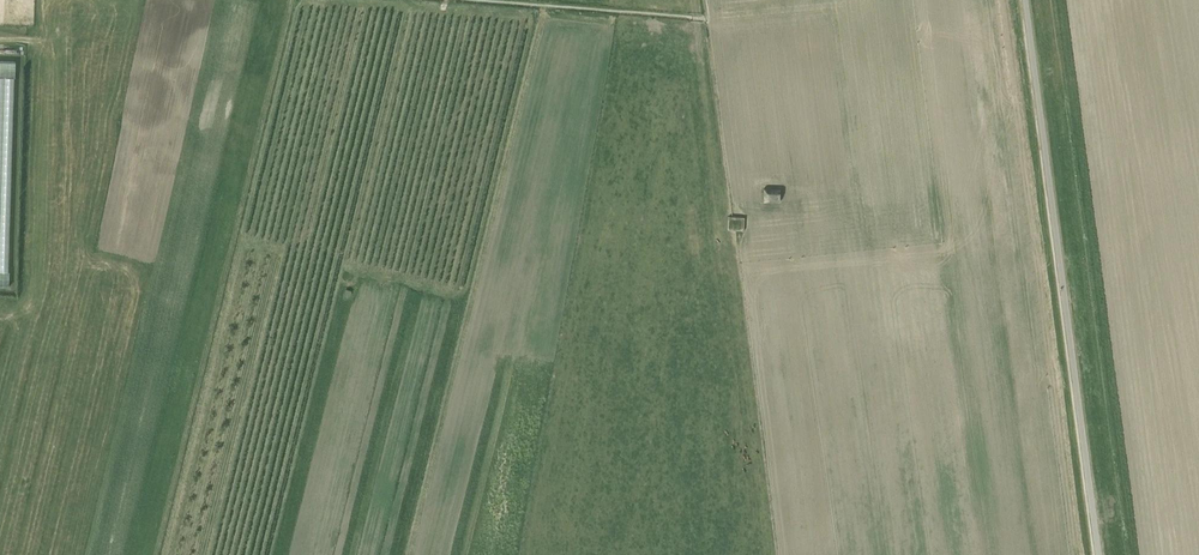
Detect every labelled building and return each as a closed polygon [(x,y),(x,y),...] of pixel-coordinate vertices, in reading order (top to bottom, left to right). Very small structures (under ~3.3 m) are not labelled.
[(15,61),(0,60),(0,98),(3,98),(3,109),(13,109),(15,61)] [(780,201),(780,191),(764,191),(764,201),(780,201)] [(729,216),(728,229),(744,229),(745,216),(729,216)]
